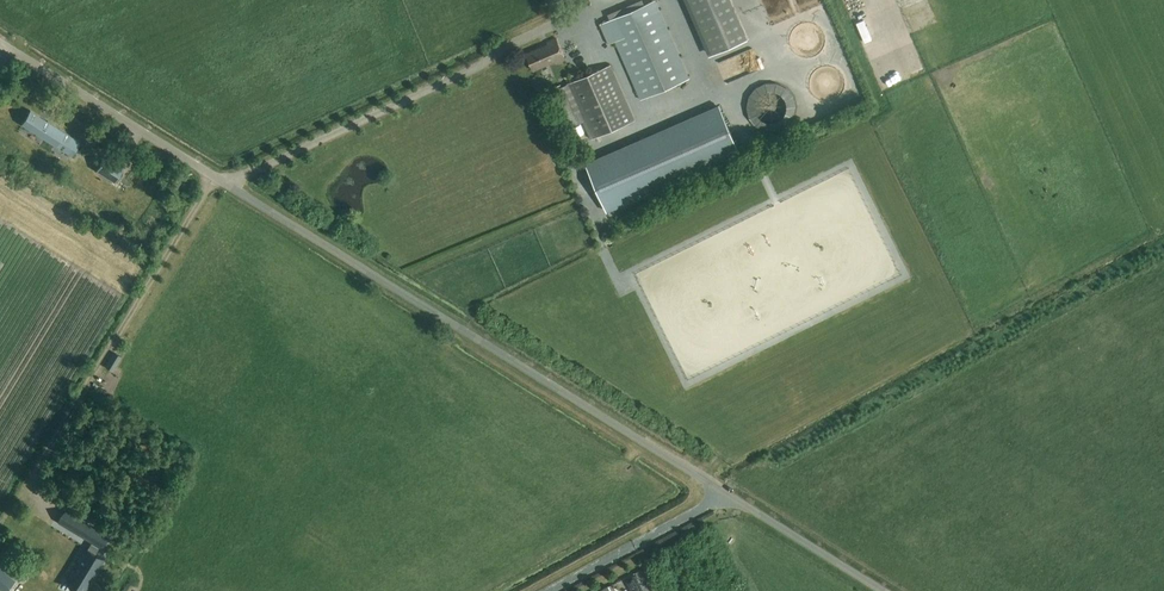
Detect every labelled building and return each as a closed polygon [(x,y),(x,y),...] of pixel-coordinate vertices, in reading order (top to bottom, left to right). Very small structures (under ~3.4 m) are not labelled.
[(712,55),(748,40),(731,0),(689,0),(712,55)] [(752,26),(772,19),(765,0),(742,0),(752,26)] [(888,13),(907,4),(905,0),(881,0),(888,13)] [(656,1),(600,25),(609,44),(615,41),(641,100),(689,79),(656,1)] [(904,26),(916,20),(913,13),(900,18),(904,26)] [(548,45),(526,54),(534,71),(555,62),(556,64),(566,60),(556,39),(547,43),(548,45)] [(518,68),(516,58),(507,60),(509,70),(518,68)] [(611,65),(567,84),(591,139),(635,120),(611,65)] [(722,99),(734,123),(739,121),(747,138),(778,123),(761,88),(755,91),(752,84),(722,99)] [(587,164),(607,211),(739,153),(719,107),(587,164)] [(72,156),(81,142),(30,110),(21,124),(72,156)] [(115,183),(124,168),(111,160),(102,174),(115,183)] [(177,189),(181,182),(176,179),(172,186),(177,189)] [(61,199),(67,192),(58,185),(53,192),(61,199)] [(104,367),(113,372),(122,356),(114,351),(104,367)] [(109,537),(88,524),(80,536),(93,544),(89,550),(86,548),(68,578),(87,590),(105,559),(96,554),(99,548),(101,549),(109,537)] [(53,547),(60,558),(66,553),(59,543),(53,547)] [(3,590),(7,590),(15,581),(0,568),(0,589),(3,590)]
